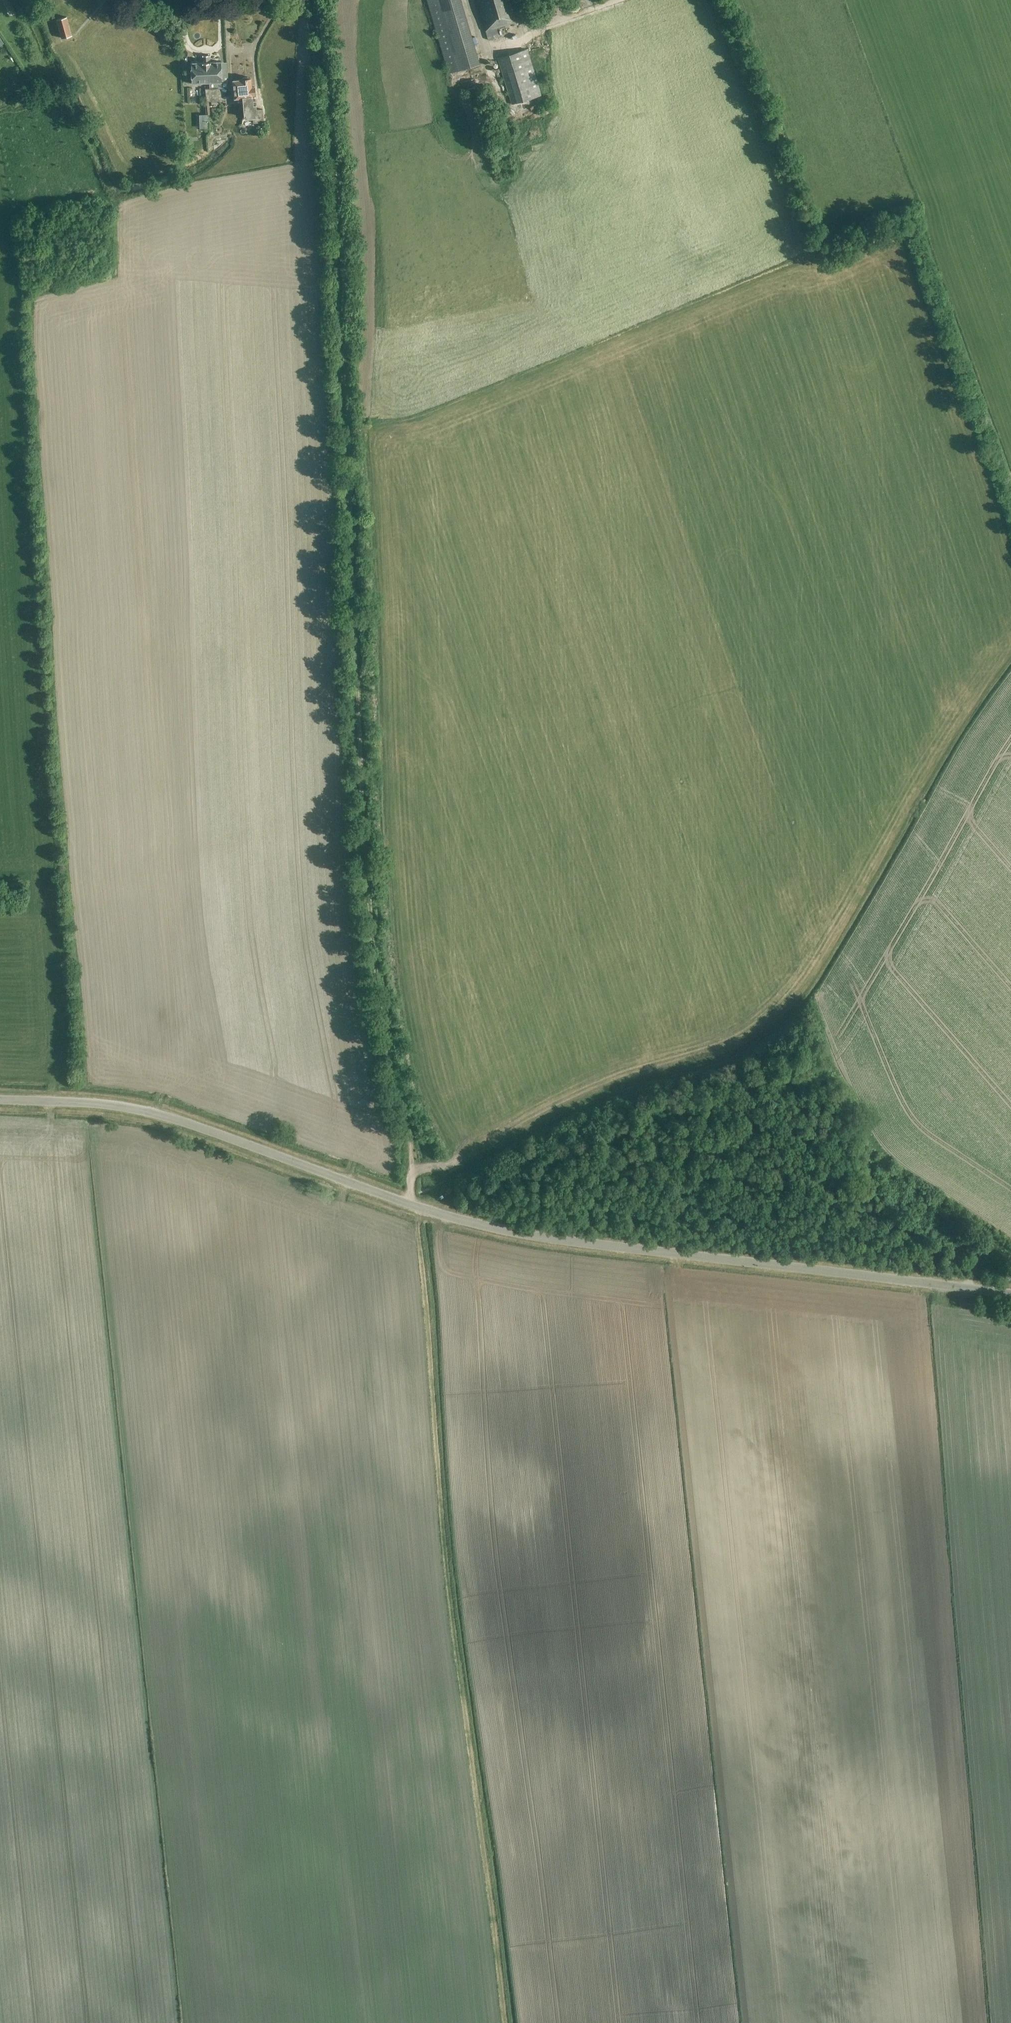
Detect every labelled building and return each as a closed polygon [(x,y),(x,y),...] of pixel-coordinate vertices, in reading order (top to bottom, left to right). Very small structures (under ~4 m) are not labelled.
[(449,73),(480,64),(461,0),(428,0),(449,73)] [(485,30),(496,27),(518,21),(512,0),(477,0),(485,30)] [(68,12),(72,32),(82,30),(78,10),(68,12)] [(57,20),(62,39),(72,36),(67,17),(57,20)] [(499,37),(496,27),(485,30),(489,40),(499,37)] [(526,49),(498,58),(512,104),(540,95),(526,49)] [(209,82),(209,89),(218,88),(228,88),(227,70),(228,70),(227,61),(221,61),(221,62),(211,62),(210,55),(202,56),(203,62),(192,63),(192,74),(187,74),(188,83),(209,82)] [(484,74),(472,76),(473,82),(485,80),(484,74)] [(235,99),(243,98),(253,97),(253,95),(255,94),(254,87),(252,87),(251,78),(250,78),(247,77),(245,77),(242,79),(241,79),(241,80),(233,81),(235,99)] [(218,88),(209,89),(205,89),(206,101),(219,101),(218,88)] [(263,109),(256,109),(256,105),(254,105),(253,97),(243,98),(245,118),(253,117),(253,123),(264,122),(263,109)] [(218,122),(218,109),(210,109),(210,123),(218,122)] [(208,114),(200,115),(200,129),(208,129),(208,114)]
